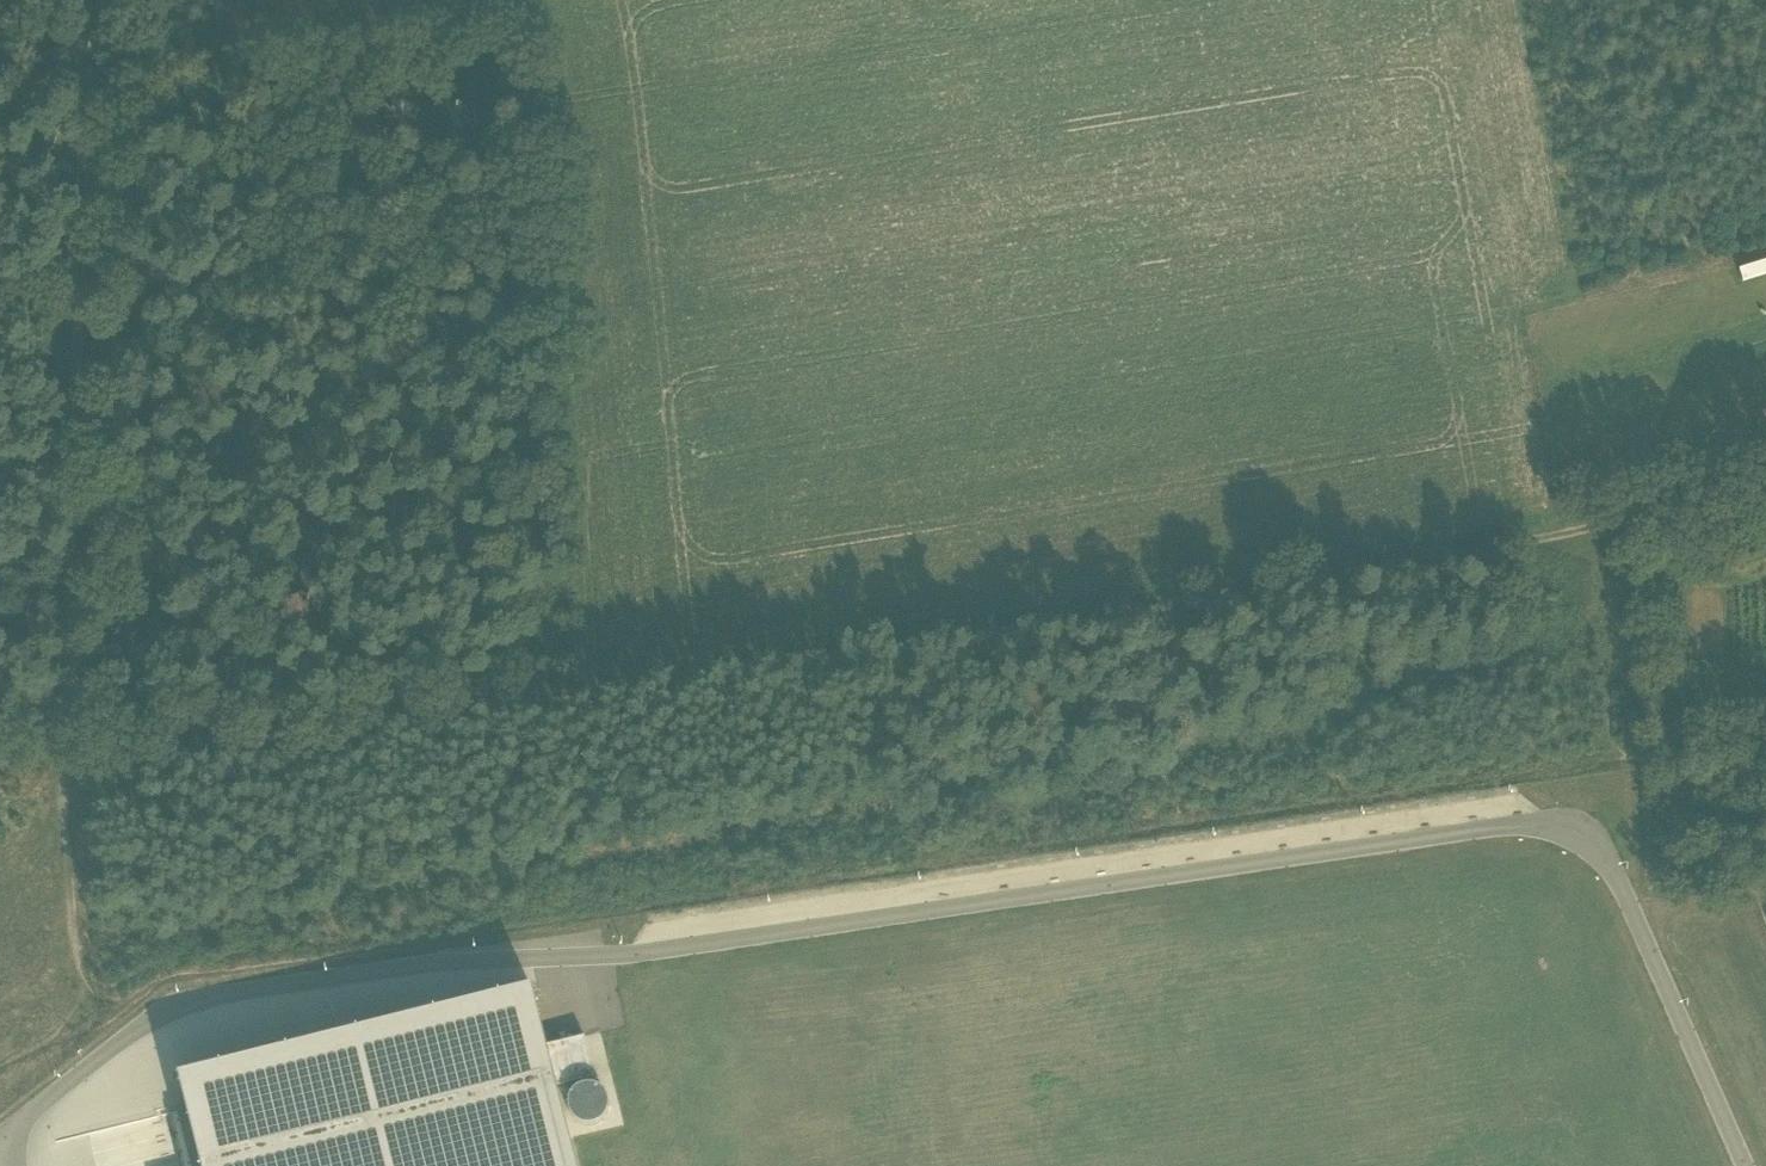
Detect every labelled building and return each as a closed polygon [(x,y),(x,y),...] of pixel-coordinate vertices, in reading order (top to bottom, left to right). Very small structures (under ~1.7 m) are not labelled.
[(558,1085),(548,1045),(533,986),(179,1075),(202,1165),(578,1165),(558,1085)] [(584,1036),(548,1045),(558,1085),(594,1076),(584,1036)]
